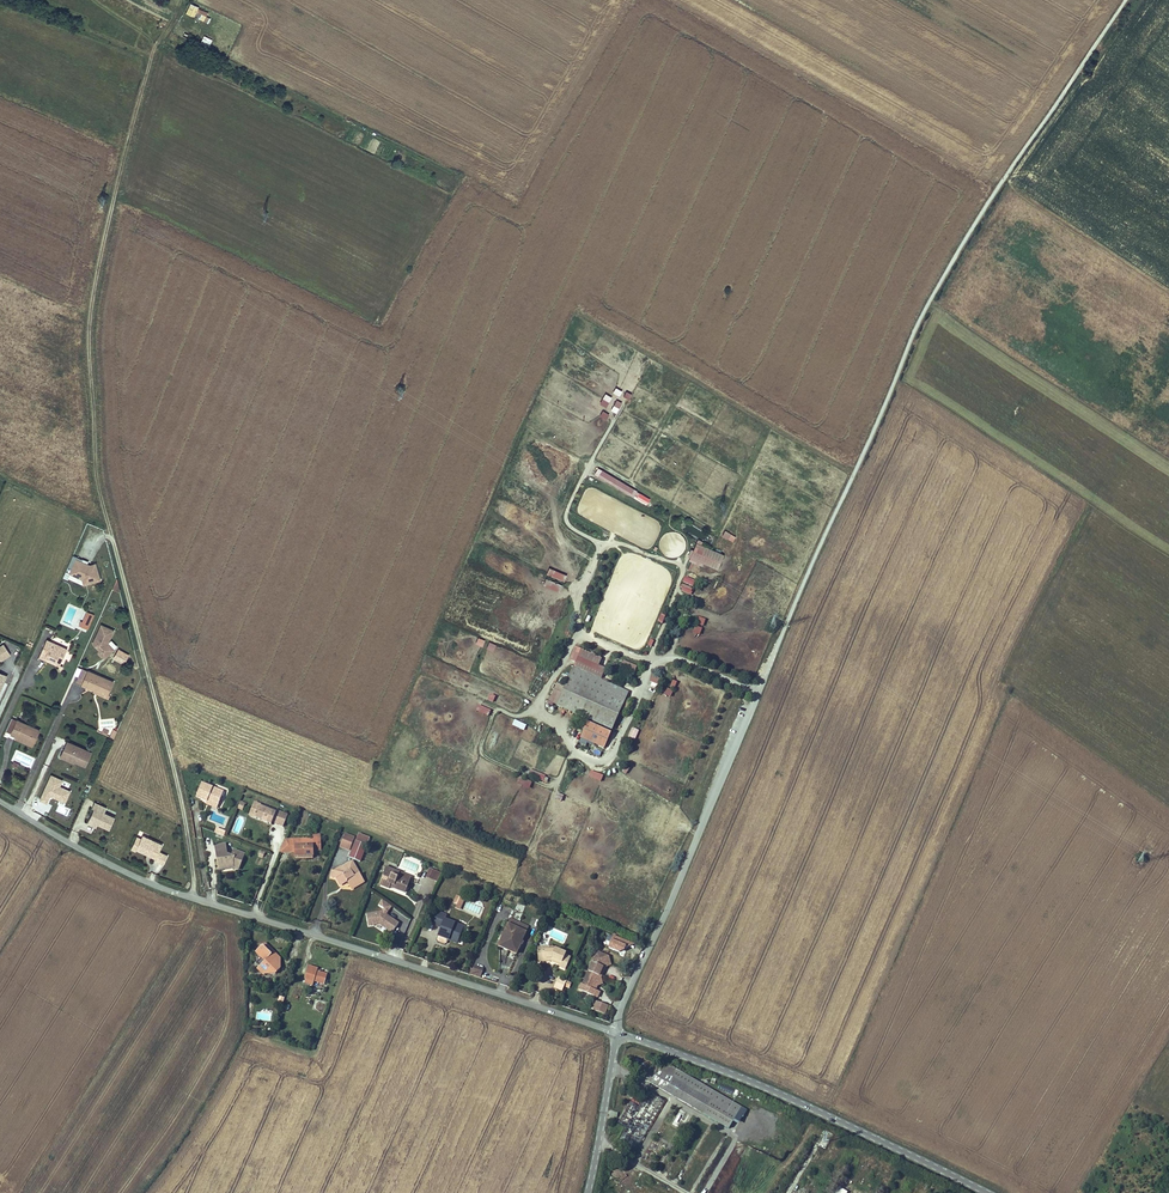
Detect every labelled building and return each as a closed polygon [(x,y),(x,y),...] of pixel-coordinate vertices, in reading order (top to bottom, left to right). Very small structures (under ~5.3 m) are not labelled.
[(194,17),(198,7),(190,4),(185,14),(194,17)] [(210,18),(206,17),(208,13),(198,9),(194,18),(207,24),(210,18)] [(200,44),(209,47),(212,40),(203,36),(200,44)] [(613,392),(619,396),(622,391),(616,387),(613,392)] [(626,391),(623,397),(629,399),(632,394),(626,391)] [(606,407),(612,397),(605,393),(599,403),(606,407)] [(616,413),(622,403),(617,400),(611,410),(616,413)] [(602,410),(599,416),(606,420),(609,414),(602,410)] [(598,468),(595,475),(634,498),(637,491),(598,468)] [(733,542),(735,536),(723,531),(721,537),(733,542)] [(724,554),(696,542),(689,557),(697,561),(696,563),(703,566),(704,564),(717,570),(724,554)] [(73,555),(67,567),(72,568),(75,570),(73,574),(82,578),(86,577),(88,583),(100,580),(95,563),(90,564),(81,561),(82,559),(73,555)] [(567,575),(550,568),(547,574),(564,582),(567,575)] [(563,585),(545,577),(542,584),(559,592),(563,585)] [(694,582),(685,577),(682,583),(692,587),(694,582)] [(693,589),(681,584),(680,587),(683,588),(682,591),(690,595),(693,589)] [(94,614),(87,611),(83,622),(90,625),(94,614)] [(83,622),(81,621),(79,625),(88,629),(90,625),(83,622)] [(104,659),(114,649),(108,643),(113,630),(101,625),(93,643),(100,651),(98,653),(104,659)] [(475,644),(482,647),(485,640),(478,638),(475,644)] [(47,639),(41,652),(62,662),(68,648),(47,639)] [(489,642),(486,649),(494,652),(496,644),(489,642)] [(1,660),(1,661),(10,654),(4,644),(0,646),(0,660),(1,660)] [(575,661),(580,649),(574,647),(569,659),(575,661)] [(602,658),(581,649),(569,676),(564,674),(561,682),(566,684),(564,687),(556,683),(554,690),(562,693),(556,705),(612,730),(629,692),(620,688),(624,681),(614,676),(611,684),(601,679),(606,669),(599,665),(602,658)] [(118,650),(113,658),(124,664),(128,655),(118,650)] [(62,662),(41,652),(39,657),(60,666),(62,662)] [(622,666),(622,672),(630,675),(634,671),(634,666),(626,663),(622,666)] [(82,684),(84,680),(88,670),(83,668),(77,682),(82,684)] [(88,670),(84,680),(89,682),(87,686),(93,689),(94,687),(108,693),(113,682),(88,670)] [(652,676),(649,682),(658,686),(660,679),(652,676)] [(678,690),(670,686),(666,694),(675,698),(678,690)] [(94,687),(93,689),(92,690),(108,697),(109,694),(108,693),(94,687)] [(492,710),(479,706),(477,711),(490,716),(492,710)] [(12,734),(18,736),(18,734),(35,742),(41,730),(19,719),(12,734)] [(611,733),(588,723),(581,737),(605,747),(611,733)] [(532,729),(537,732),(540,726),(535,724),(532,729)] [(639,731),(632,727),(628,737),(635,740),(639,731)] [(18,734),(18,736),(16,739),(33,746),(35,742),(18,734)] [(67,742),(62,753),(75,759),(74,762),(85,766),(91,752),(67,742)] [(75,759),(62,753),(60,758),(73,763),(74,762),(75,759)] [(582,765),(570,760),(567,770),(579,775),(582,765)] [(530,769),(523,766),(521,773),(527,776),(530,769)] [(547,784),(549,777),(530,771),(527,778),(547,784)] [(590,771),(587,779),(601,783),(603,775),(590,771)] [(65,804),(70,791),(60,787),(63,780),(49,775),(39,801),(47,804),(49,797),(65,804)] [(519,777),(516,783),(529,788),(531,782),(519,777)] [(197,796),(208,800),(209,798),(220,803),(225,791),(203,782),(197,796)] [(554,803),(559,805),(563,797),(557,794),(554,803)] [(207,803),(218,807),(220,803),(209,798),(208,800),(207,803)] [(106,808),(94,802),(92,807),(94,808),(90,818),(98,822),(97,824),(98,824),(109,829),(115,817),(104,812),(106,808)] [(246,804),(241,802),(238,810),(243,812),(246,804)] [(250,815),(254,817),(260,804),(255,802),(250,815)] [(260,804),(254,817),(261,819),(261,818),(263,819),(263,820),(271,824),(272,822),(283,826),(288,815),(276,810),(276,812),(268,809),(269,808),(260,804)] [(98,822),(90,818),(87,823),(96,828),(98,824),(97,824),(98,822)] [(354,837),(345,834),(340,846),(350,850),(354,837)] [(370,838),(359,834),(350,858),(360,863),(370,838)] [(140,838),(136,849),(155,858),(154,860),(163,864),(167,855),(159,851),(162,844),(142,835),(140,838)] [(312,839),(299,839),(299,845),(294,846),(295,851),(295,853),(295,859),(313,858),(313,851),(321,851),(320,835),(312,835),(312,839)] [(131,849),(135,851),(136,849),(140,838),(137,836),(131,849)] [(299,845),(299,839),(284,840),(279,853),(281,854),(295,853),(295,851),(294,846),(299,845)] [(226,869),(233,868),(238,870),(245,854),(234,850),(232,856),(227,854),(226,848),(216,849),(216,854),(219,854),(219,858),(217,858),(218,866),(225,865),(226,869)] [(364,882),(352,862),(339,870),(341,873),(331,870),(330,877),(336,879),(340,885),(346,881),(352,889),(364,882)] [(400,872),(386,867),(379,885),(389,889),(390,887),(391,884),(395,886),(394,889),(405,893),(409,882),(397,878),(400,872)] [(430,868),(426,877),(438,882),(442,873),(430,868)] [(411,876),(400,872),(397,878),(409,882),(411,876)] [(465,899),(460,897),(457,905),(455,908),(460,910),(465,899)] [(461,910),(480,919),(484,908),(466,900),(461,910)] [(382,910),(381,912),(365,915),(367,926),(378,924),(390,933),(397,924),(384,915),(389,908),(384,905),(381,909),(382,910)] [(446,915),(435,911),(431,924),(441,928),(437,940),(438,942),(445,944),(447,943),(448,940),(449,940),(450,938),(458,941),(463,926),(445,919),(446,915)] [(500,943),(518,951),(528,927),(510,919),(500,943)] [(623,945),(624,940),(609,933),(603,946),(614,950),(619,948),(621,944),(623,945)] [(281,968),(281,957),(264,941),(261,940),(260,947),(255,951),(261,957),(265,958),(266,959),(257,968),(264,975),(265,974),(276,973),(281,968)] [(499,946),(517,954),(518,951),(500,943),(499,946)] [(555,959),(554,962),(561,965),(560,966),(566,969),(571,957),(566,955),(567,953),(550,945),(548,950),(544,951),(544,947),(537,948),(538,958),(544,957),(545,958),(552,958),(555,959)] [(599,992),(592,989),(594,985),(597,984),(600,979),(598,975),(602,967),(605,965),(608,960),(607,956),(601,954),(600,957),(595,955),(582,984),(581,984),(579,989),(597,997),(599,992)] [(318,968),(308,966),(305,978),(306,979),(304,983),(313,986),(314,981),(324,984),(327,974),(317,971),(318,968)] [(471,975),(480,978),(483,969),(474,966),(472,970),(471,970),(470,973),(471,974),(471,975)] [(554,987),(562,991),(566,981),(558,978),(554,987)] [(604,1014),(607,1006),(597,1002),(594,1009),(604,1014)] [(741,1107),(665,1062),(652,1084),(728,1129),(741,1107)] [(618,1144),(634,1154),(664,1102),(648,1092),(639,1108),(627,1128),(618,1144)] [(627,1128),(639,1108),(630,1103),(618,1123),(627,1128)] [(610,1175),(617,1178),(620,1169),(613,1167),(610,1175)] [(646,1177),(643,1182),(649,1185),(652,1180),(646,1177)] [(633,1178),(624,1192),(658,1192),(633,1178)]
